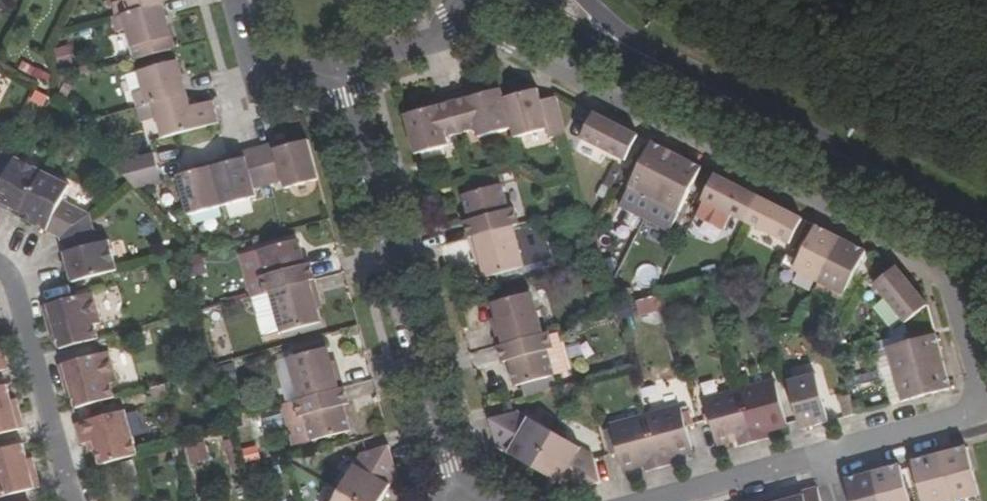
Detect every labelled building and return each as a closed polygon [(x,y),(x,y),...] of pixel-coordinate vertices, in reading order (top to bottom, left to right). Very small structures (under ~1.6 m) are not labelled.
[(115,16),(163,3),(162,0),(126,0),(127,1),(113,4),(115,16)] [(175,49),(163,3),(115,16),(113,17),(116,31),(128,28),(136,60),(175,49)] [(137,107),(154,103),(187,94),(178,60),(139,70),(144,89),(133,92),(137,107)] [(451,94),(462,133),(475,129),(478,135),(512,127),(503,97),(501,88),(485,91),(483,85),(451,94)] [(542,98),(538,88),(503,97),(512,127),(515,136),(549,127),(552,136),(566,132),(556,96),(542,98)] [(213,100),(191,105),(187,94),(154,103),(163,136),(218,121),(213,100)] [(451,94),(420,103),(421,109),(404,113),(415,153),(450,144),(449,136),(462,133),(451,94)] [(582,137),(626,161),(628,159),(636,141),(640,133),(633,129),(596,111),(582,137)] [(273,142),(258,145),(269,184),(283,180),(285,187),(319,177),(308,139),(274,147),(273,142)] [(643,162),(641,165),(631,186),(655,198),(677,152),(654,140),(643,162)] [(255,187),(269,184),(258,145),(244,149),(246,157),(229,161),(212,165),(223,205),(257,195),(255,187)] [(161,179),(154,151),(114,162),(129,180),(135,186),(161,179)] [(677,152),(655,198),(680,211),(690,191),(702,165),(677,152)] [(22,213),(43,170),(15,156),(8,170),(0,166),(0,202),(22,213)] [(188,214),(223,205),(212,165),(178,175),(188,214)] [(43,170),(22,213),(20,217),(60,238),(90,213),(64,199),(71,185),(43,170)] [(704,199),(747,221),(760,195),(717,172),(703,198),(704,199)] [(471,219),(466,220),(470,237),(513,225),(518,223),(514,207),(507,208),(501,183),(465,193),(471,219)] [(760,195),(747,221),(790,244),(791,242),(803,217),(760,195)] [(110,239),(98,243),(90,213),(60,238),(72,282),(119,269),(110,239)] [(795,269),(820,283),(843,237),(817,224),(805,249),(795,269)] [(487,276),(524,266),(513,225),(470,237),(476,258),(482,256),(487,276)] [(867,249),(843,237),(820,283),(815,292),(840,304),(855,274),(867,249)] [(267,274),(261,276),(265,292),(272,290),(316,278),(312,261),(306,263),(300,238),(261,249),(267,274)] [(897,265),(875,284),(907,323),(929,303),(897,265)] [(319,330),(317,322),(321,321),(316,300),(321,299),(316,278),(272,290),(283,331),(289,329),(291,337),(319,330)] [(60,348),(99,338),(95,324),(101,322),(94,292),(42,305),(49,330),(55,329),(60,348)] [(499,344),(542,332),(531,293),(494,302),(499,322),(494,324),(499,344)] [(637,300),(641,317),(666,310),(662,294),(637,300)] [(285,338),(291,337),(289,329),(283,331),(285,338)] [(542,332),(499,344),(504,361),(509,360),(516,384),(554,374),(547,349),(553,347),(548,330),(542,332)] [(877,349),(884,376),(944,359),(937,333),(911,339),(877,349)] [(300,399),(345,387),(339,366),(333,366),(329,347),(326,348),(325,340),(288,350),(300,399)] [(9,369),(3,348),(0,349),(0,371),(9,369)] [(76,408),(115,397),(112,383),(118,381),(110,351),(58,365),(65,389),(70,388),(76,408)] [(944,359),(884,376),(892,403),(952,386),(944,359)] [(802,428),(829,420),(816,372),(788,379),(802,428)] [(554,377),(524,383),(526,394),(557,388),(554,377)] [(741,391),(755,441),(770,437),(768,429),(788,423),(776,382),(741,391)] [(13,405),(8,385),(0,387),(0,435),(25,429),(18,403),(13,405)] [(305,415),(312,441),(351,430),(344,404),(349,403),(345,387),(300,399),(296,400),(300,416),(305,415)] [(740,445),(755,441),(741,391),(706,400),(717,443),(737,438),(740,445)] [(294,445),(312,441),(305,415),(300,416),(296,400),(283,403),(294,445)] [(673,454),(692,449),(681,407),(647,416),(660,467),(676,462),(673,454)] [(135,455),(139,454),(126,409),(74,424),(80,444),(93,441),(100,465),(135,455)] [(535,468),(556,431),(520,410),(488,418),(496,445),(535,468)] [(255,416),(256,430),(280,428),(278,414),(255,416)] [(660,467),(647,416),(612,425),(624,469),(643,464),(645,471),(660,467)] [(593,454),(556,431),(535,468),(572,490),(601,483),(593,454)] [(205,440),(186,447),(193,464),(211,457),(205,440)] [(30,463),(24,443),(0,450),(0,498),(41,487),(34,462),(30,463)] [(361,452),(339,491),(356,500),(382,500),(398,472),(391,444),(361,452)] [(980,494),(966,445),(939,452),(952,500),(954,500),(980,494)] [(939,452),(913,460),(920,486),(924,500),(952,500),(939,452)] [(907,490),(900,463),(874,470),(882,500),(910,500),(907,490)] [(874,470),(846,478),(852,500),(882,500),(874,470)] [(818,486),(803,490),(805,494),(779,500),(822,500),(818,486)] [(339,491),(333,500),(356,500),(339,491)]
